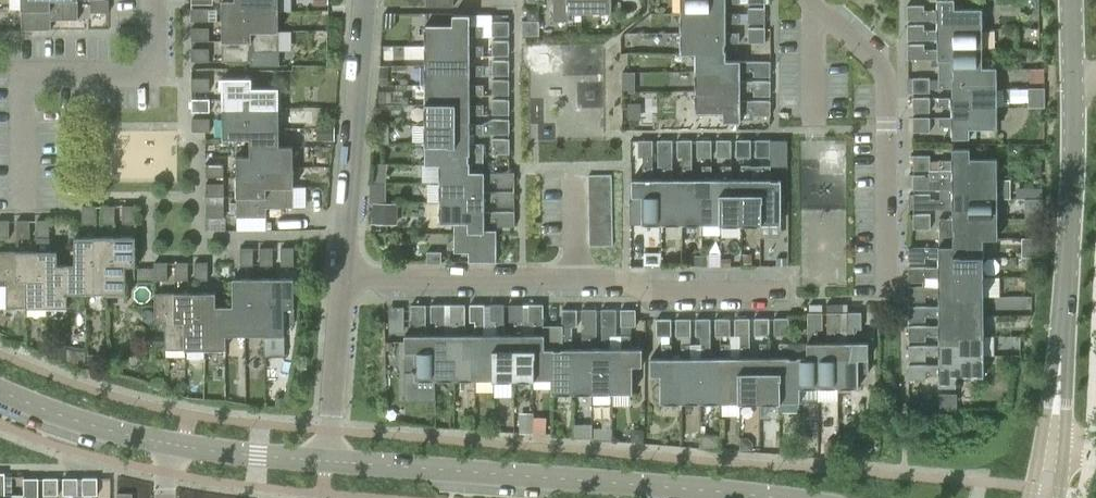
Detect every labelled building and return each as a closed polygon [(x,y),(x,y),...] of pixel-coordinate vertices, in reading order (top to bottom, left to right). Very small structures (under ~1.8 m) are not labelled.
[(23,10),(23,31),(52,31),(52,21),(79,21),(79,0),(56,0),(51,0),(51,10),(23,10)] [(23,10),(51,10),(51,0),(56,0),(23,0),(23,10)] [(91,13),(109,13),(109,0),(91,0),(91,13)] [(223,22),(251,22),(251,12),(279,12),(279,0),(236,0),(236,2),(223,2),(223,22)] [(554,23),(570,23),(570,14),(612,14),(611,0),(554,0),(554,23)] [(683,15),(711,15),(711,5),(727,5),(741,5),(741,0),(683,0),(683,15)] [(938,21),(954,21),(954,30),(982,30),(982,9),(956,10),(955,0),(939,0),(939,11),(925,11),(925,6),(909,7),(909,22),(938,21)] [(683,15),(683,35),(711,35),(711,23),(727,23),(727,24),(740,24),(740,15),(727,15),(727,5),(711,5),(711,15),(683,15)] [(748,8),(748,23),(765,24),(765,8),(748,8)] [(191,9),(191,22),(209,22),(209,9),(191,9)] [(223,22),(223,42),(251,42),(251,32),(279,32),(279,12),(251,12),(251,22),(223,22)] [(484,39),(485,36),(485,29),(470,29),(470,18),(454,18),(454,26),(427,26),(427,47),(455,47),(455,39),(470,39),(484,39)] [(492,21),(492,36),(509,36),(509,22),(492,21)] [(522,21),(522,36),(539,36),(539,21),(522,21)] [(909,40),(939,40),(955,40),(955,49),(982,50),(982,30),(954,30),(954,21),(938,21),(939,31),(926,31),(925,26),(909,26),(909,40)] [(683,56),(698,56),(698,55),(727,54),(727,44),(741,44),(741,34),(727,34),(727,24),(727,23),(711,23),(711,35),(683,35),(683,56)] [(192,41),(210,42),(210,28),(191,28),(192,41)] [(748,28),(748,43),(765,43),(765,28),(748,28)] [(223,42),(223,63),(252,63),(252,66),(279,65),(279,53),(279,49),(279,32),(251,32),(251,42),(223,42)] [(470,49),(470,39),(455,39),(455,47),(427,47),(427,67),(455,67),(455,58),(470,58),(470,59),(485,59),(485,49),(470,49)] [(939,60),(955,60),(955,70),(982,69),(982,68),(982,50),(955,49),(955,40),(939,40),(940,50),(926,50),(926,46),(908,46),(909,60),(939,60)] [(510,41),(492,41),(492,56),(509,56),(510,41)] [(191,49),(191,62),(209,62),(210,49),(191,49)] [(698,56),(698,74),(725,74),(725,83),(741,83),(741,72),(755,72),(755,77),(771,77),(771,63),(740,63),(727,63),(727,54),(698,55),(698,56)] [(427,67),(427,86),(455,87),(455,77),(471,77),(471,78),(485,78),(485,68),(470,68),(470,59),(470,58),(455,58),(455,67),(427,67)] [(954,89),(954,98),(954,99),(970,99),(970,89),(997,88),(997,68),(982,68),(982,69),(955,70),(955,60),(939,60),(939,89),(954,89)] [(492,61),(492,76),(509,76),(509,61),(492,61)] [(698,74),(698,94),(725,93),(725,103),(741,102),(741,92),(755,92),(755,97),(772,97),(772,83),(741,83),(725,83),(725,74),(698,74)] [(427,86),(427,105),(455,106),(456,98),(471,99),(485,99),(485,88),(471,88),(471,78),(471,77),(455,77),(455,87),(427,86)] [(192,92),(210,92),(209,78),(192,78),(192,92)] [(913,78),(913,93),(930,93),(930,78),(913,78)] [(223,80),(223,100),(252,100),(252,110),(280,110),(279,90),(252,90),(252,79),(223,80)] [(492,81),(492,95),(509,95),(509,80),(492,81)] [(940,98),(940,108),(954,108),(955,118),(970,118),(970,108),(998,108),(997,88),(970,89),(970,99),(954,99),(954,98),(940,98)] [(725,93),(698,94),(698,115),(724,115),(724,123),(741,123),(741,112),(755,112),(755,118),(772,117),(772,102),(741,102),(725,103),(725,93)] [(427,105),(427,125),(455,125),(456,118),(471,118),(485,118),(485,108),(471,108),(471,99),(456,98),(455,106),(427,105)] [(912,113),(930,113),(930,98),(913,98),(912,113)] [(192,99),(192,113),(210,112),(210,99),(192,99)] [(223,100),(224,119),(252,120),(252,129),(280,130),(280,110),(252,110),(252,100),(223,100)] [(510,100),(492,100),(492,115),(510,115),(510,100)] [(940,118),(940,128),(955,128),(955,138),(971,138),(977,138),(977,129),(998,128),(998,108),(970,108),(970,118),(955,118),(940,118)] [(210,132),(210,119),(192,118),(192,132),(210,132)] [(427,125),(427,144),(455,145),(455,136),(471,136),(471,135),(492,135),(492,120),(484,125),(471,125),(471,118),(456,118),(455,125),(427,125)] [(913,132),(930,132),(930,118),(913,118),(913,132)] [(224,119),(224,140),(250,140),(250,149),(280,149),(280,148),(280,130),(252,129),(252,120),(224,119)] [(510,120),(492,120),(492,135),(510,134),(510,120)] [(427,144),(428,165),(441,165),(441,164),(470,164),(471,175),(484,175),(484,147),(471,147),(471,137),(471,136),(455,136),(455,145),(427,144)] [(510,139),(492,139),(492,154),(510,154),(510,139)] [(660,141),(660,154),(675,154),(675,140),(660,141)] [(679,158),(684,158),(694,158),(694,140),(679,140),(679,158)] [(697,141),(697,158),(712,158),(712,140),(697,141)] [(717,140),(717,157),(732,157),(731,141),(717,140)] [(736,140),(736,158),(751,158),(751,140),(736,140)] [(756,141),(755,158),(771,157),(771,140),(756,141)] [(645,158),(655,158),(655,141),(640,141),(640,158),(645,158)] [(237,157),(237,177),(265,178),(266,168),(294,168),(294,148),(280,148),(280,149),(250,149),(250,157),(237,157)] [(941,160),(941,170),(955,170),(970,170),(971,180),(998,180),(998,159),(971,159),(971,149),(955,149),(955,159),(941,160)] [(665,228),(684,227),(684,199),(674,199),(674,181),(676,181),(675,158),(675,154),(660,154),(660,169),(665,169),(665,181),(655,181),(654,181),(655,199),(665,199),(665,228)] [(913,156),(913,171),(930,171),(930,156),(913,156)] [(644,228),(665,228),(665,199),(655,199),(654,181),(655,181),(655,158),(645,158),(646,181),(634,181),(634,199),(643,199),(644,218),(644,228)] [(684,199),(684,227),(704,227),(704,199),(693,199),(693,180),(694,180),(694,158),(684,158),(684,181),(676,181),(674,181),(674,199),(684,199)] [(206,165),(206,178),(224,177),(224,164),(206,165)] [(441,165),(442,185),(470,186),(470,195),(485,196),(485,185),(498,185),(498,190),(515,190),(515,176),(484,176),(484,175),(471,175),(470,164),(441,164),(441,165)] [(237,177),(237,197),(266,197),(266,187),(294,188),(294,186),(307,186),(316,186),(316,174),(294,175),(294,168),(266,168),(265,178),(237,177)] [(703,180),(694,180),(693,180),(693,199),(704,199),(704,227),(723,227),(722,198),(713,198),(712,184),(712,181),(713,181),(713,168),(703,168),(703,180)] [(723,181),(713,181),(712,181),(712,184),(713,198),(722,198),(723,227),(743,227),(742,198),(732,198),(732,183),(732,180),(733,180),(733,168),(723,168),(723,181)] [(742,180),(733,180),(732,180),(732,183),(732,198),(742,198),(743,227),(763,227),(762,198),(751,198),(751,180),(752,180),(752,168),(742,168),(742,180)] [(762,180),(752,180),(751,180),(751,198),(762,198),(763,227),(783,227),(782,180),(772,180),(772,168),(762,168),(762,180)] [(930,180),(930,190),(955,190),(971,190),(971,199),(998,199),(998,180),(971,180),(970,170),(955,170),(955,179),(930,180)] [(588,175),(588,189),(612,188),(612,174),(588,175)] [(930,175),(913,175),(913,190),(930,191),(930,175)] [(1031,198),(1031,217),(1048,217),(1048,181),(1017,181),(1017,198),(1031,198)] [(377,200),(391,200),(391,183),(378,183),(377,200)] [(224,184),(206,184),(206,198),(224,197),(224,184)] [(441,185),(442,205),(469,206),(469,215),(484,215),(485,215),(484,206),(498,205),(498,210),(515,210),(515,195),(485,196),(469,195),(470,186),(441,185)] [(237,197),(237,218),(266,218),(266,209),(294,209),(294,207),(294,188),(266,187),(266,197),(237,197)] [(588,189),(588,201),(613,200),(612,188),(588,189)] [(930,198),(930,208),(955,208),(971,208),(971,219),(998,219),(998,199),(971,199),(971,190),(955,190),(955,198),(930,198)] [(913,194),(913,209),(930,208),(930,198),(930,194),(913,194)] [(588,201),(588,212),(613,211),(613,200),(588,201)] [(398,203),(373,203),(372,224),(397,225),(398,203)] [(206,205),(206,218),(224,218),(224,205),(206,205)] [(455,225),(455,234),(485,235),(485,234),(485,224),(498,224),(498,229),(515,229),(515,215),(485,215),(484,215),(469,215),(469,206),(442,205),(442,225),(455,225)] [(82,224),(96,225),(96,206),(83,206),(82,224)] [(102,206),(102,224),(115,224),(115,206),(102,206)] [(136,206),(123,206),(123,224),(136,224),(136,206)] [(941,247),(941,248),(957,248),(957,238),(984,238),(984,239),(999,239),(998,219),(971,219),(971,208),(955,208),(955,219),(941,219),(941,247)] [(588,212),(589,224),(613,223),(613,211),(588,212)] [(930,215),(913,215),(913,229),(930,230),(930,215)] [(37,221),(38,239),(50,239),(50,220),(37,221)] [(10,239),(10,221),(0,221),(0,239),(10,239)] [(30,239),(30,221),(17,221),(17,239),(30,239)] [(589,224),(589,235),(613,235),(613,223),(589,224)] [(485,235),(455,234),(455,255),(470,255),(470,264),(498,264),(498,234),(485,234),(485,235)] [(613,235),(589,235),(589,247),(613,246),(613,235)] [(1028,237),(1028,253),(1041,253),(1041,237),(1028,237)] [(116,238),(96,239),(97,266),(87,266),(87,294),(106,294),(106,266),(116,266),(116,238)] [(136,238),(116,238),(116,266),(106,266),(106,294),(127,294),(126,279),(135,279),(135,267),(137,267),(136,238)] [(941,257),(942,267),(957,267),(957,258),(984,258),(984,239),(984,238),(957,238),(957,248),(941,248),(941,247),(910,248),(910,263),(927,263),(927,257),(941,257)] [(38,253),(38,280),(48,280),(48,309),(69,308),(68,295),(68,266),(59,266),(58,253),(51,253),(50,239),(38,239),(38,253)] [(68,266),(68,295),(87,294),(87,266),(97,266),(96,239),(76,239),(76,266),(68,266)] [(253,248),(241,248),(241,267),(254,266),(253,248)] [(260,266),(273,267),(273,248),(260,248),(260,266)] [(294,248),(281,248),(281,266),(294,266),(294,248)] [(442,252),(427,252),(427,264),(442,264),(442,252)] [(18,253),(0,253),(0,282),(8,282),(8,309),(29,309),(28,280),(19,280),(18,253)] [(18,253),(19,280),(28,280),(29,308),(29,309),(48,309),(48,280),(38,280),(38,253),(18,253)] [(910,267),(910,283),(928,283),(928,278),(941,277),(941,287),(957,287),(957,278),(984,278),(984,277),(984,258),(957,258),(957,267),(942,267),(910,267)] [(168,262),(155,263),(154,281),(168,280),(168,262)] [(175,263),(175,281),(189,280),(188,262),(175,263)] [(195,262),(195,280),(208,280),(208,262),(195,262)] [(910,287),(910,302),(928,302),(928,297),(941,297),(942,306),(942,307),(958,307),(957,297),(985,297),(984,278),(957,278),(957,287),(941,287),(910,287)] [(295,280),(274,281),(275,308),(265,308),(265,337),(285,337),(285,310),(295,310),(295,280)] [(234,308),(226,308),(226,337),(227,337),(245,337),(245,309),(255,308),(255,281),(234,281),(234,308)] [(274,281),(255,281),(255,308),(245,309),(245,337),(265,337),(265,308),(275,308),(274,281)] [(177,323),(176,295),(156,295),(156,324),(166,324),(166,351),(187,351),(186,322),(177,323)] [(196,295),(176,295),(177,323),(186,322),(187,351),(206,351),(206,322),(196,322),(196,295)] [(216,295),(196,295),(196,322),(206,322),(206,351),(227,351),(227,337),(226,337),(226,308),(216,308),(216,295)] [(910,307),(910,321),(928,321),(928,316),(942,316),(942,326),(958,326),(958,317),(985,317),(985,297),(957,297),(958,307),(942,307),(942,306),(910,307)] [(437,381),(457,381),(456,353),(446,353),(446,338),(446,306),(432,306),(432,323),(436,323),(437,338),(427,338),(427,353),(437,353),(437,381)] [(457,381),(476,381),(475,353),(466,353),(465,338),(465,306),(451,306),(451,323),(456,323),(456,338),(446,338),(446,353),(456,353),(457,381)] [(476,381),(496,381),(495,353),(486,353),(485,337),(486,337),(485,306),(470,306),(470,324),(476,324),(476,338),(465,338),(466,353),(475,353),(476,381)] [(496,381),(515,381),(515,352),(505,352),(505,337),(505,306),(490,306),(490,323),(496,323),(496,337),(486,337),(485,337),(486,353),(495,353),(496,381)] [(515,381),(535,381),(534,352),(525,352),(524,337),(525,337),(524,306),(510,306),(510,323),(515,323),(515,337),(505,337),(505,352),(515,352),(515,381)] [(535,381),(553,381),(554,381),(553,327),(544,327),(544,306),(530,306),(530,323),(535,323),(535,337),(525,337),(524,337),(525,352),(534,352),(535,381)] [(416,381),(437,381),(437,353),(427,353),(427,338),(427,307),(412,307),(412,324),(418,323),(418,338),(405,338),(406,353),(405,372),(416,372),(416,381)] [(554,381),(553,381),(553,394),(574,394),(575,366),(584,366),(585,351),(584,351),(574,351),(574,337),(572,337),(572,327),(577,327),(577,310),(562,310),(562,327),(553,327),(554,381)] [(584,327),(584,351),(585,351),(584,366),(575,366),(574,394),(593,393),(594,366),(603,366),(604,351),(594,351),(594,337),(597,337),(597,310),(582,310),(582,327),(584,327)] [(604,327),(604,351),(603,366),(594,366),(593,393),(613,393),(613,366),(623,366),(623,351),(613,351),(613,336),(611,336),(611,327),(617,327),(616,310),(601,310),(601,327),(604,327)] [(621,310),(621,327),(636,327),(636,310),(621,310)] [(800,359),(799,390),(801,390),(801,389),(818,389),(818,401),(822,400),(822,389),(822,361),(829,361),(829,345),(828,345),(818,345),(818,332),(824,331),(823,314),(809,314),(809,344),(809,346),(808,346),(808,359),(800,359)] [(822,389),(822,400),(838,400),(838,389),(841,389),(841,361),(848,361),(848,345),(837,345),(837,331),(844,331),(844,314),(828,314),(828,345),(829,345),(829,361),(822,361),(822,389)] [(841,361),(841,389),(860,389),(860,373),(868,373),(868,360),(870,360),(870,345),(857,345),(857,331),(862,331),(862,314),(848,314),(848,345),(848,361),(841,361)] [(942,337),(942,346),(942,347),(958,346),(958,337),(985,336),(985,317),(958,317),(958,326),(942,326),(910,326),(911,342),(928,341),(928,337),(942,337)] [(698,319),(698,337),(703,337),(713,337),(713,319),(698,319)] [(730,319),(715,319),(715,336),(730,336),(730,319)] [(737,319),(737,337),(743,337),(753,337),(753,319),(737,319)] [(757,319),(757,337),(763,337),(772,337),(772,319),(757,319)] [(776,319),(776,336),(782,336),(790,336),(790,319),(776,319)] [(659,320),(659,337),(663,337),(674,337),(674,320),(659,320)] [(679,320),(679,337),(684,337),(694,337),(694,320),(679,320)] [(942,355),(942,365),(942,366),(958,366),(958,356),(985,356),(985,336),(958,337),(958,346),(942,347),(942,346),(911,347),(911,361),(928,361),(928,355),(942,355)] [(623,337),(623,351),(623,366),(613,366),(613,393),(634,393),(634,368),(644,368),(644,351),(633,351),(633,337),(623,337)] [(694,360),(693,375),(703,375),(702,404),(722,403),(722,375),(713,375),(713,359),(713,337),(703,337),(703,346),(703,360),(694,360)] [(732,359),(732,375),(742,375),(741,403),(761,403),(762,375),(752,375),(753,359),(753,337),(743,337),(743,359),(733,359),(732,359)] [(771,359),(771,374),(781,374),(780,403),(801,403),(801,401),(801,390),(799,390),(800,359),(808,359),(808,346),(809,346),(809,344),(790,345),(782,345),(782,359),(772,359),(771,359)] [(674,360),(674,345),(663,345),(664,360),(652,360),(652,376),(662,376),(662,404),(683,404),(683,375),(674,375),(674,360)] [(674,360),(674,375),(683,375),(683,404),(702,404),(703,375),(693,375),(694,360),(694,345),(684,345),(684,359),(674,360)] [(713,359),(713,375),(722,375),(722,403),(741,403),(742,375),(732,375),(732,359),(733,359),(732,345),(723,345),(723,359),(713,359)] [(753,359),(752,375),(762,375),(761,403),(780,403),(781,374),(771,374),(771,359),(772,359),(772,345),(763,345),(763,359),(753,359)] [(942,366),(942,365),(910,365),(910,380),(928,380),(928,374),(942,374),(942,387),(958,387),(958,377),(986,377),(985,356),(958,356),(958,366),(942,366)] [(519,413),(519,432),(535,432),(534,412),(519,413)] [(592,440),(612,441),(613,428),(593,427),(592,440)] [(63,496),(78,496),(78,478),(63,479),(63,496)] [(24,479),(24,496),(25,496),(39,496),(39,479),(24,479)] [(58,479),(44,479),(44,496),(59,497),(58,479)] [(98,479),(83,479),(83,496),(98,496),(98,479)]
